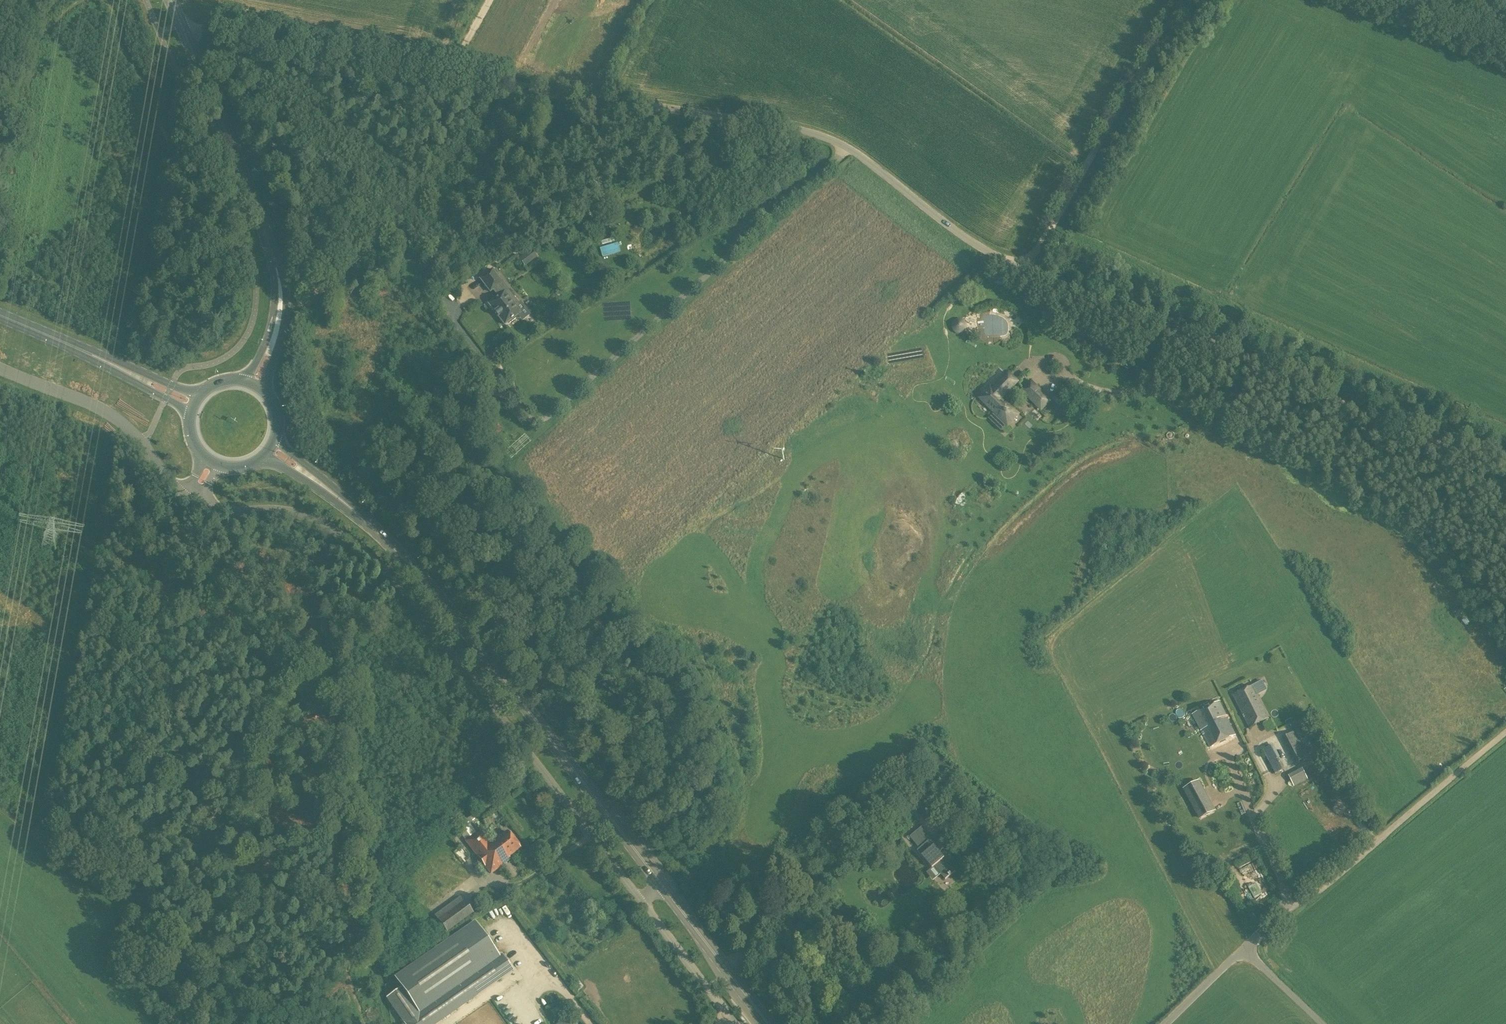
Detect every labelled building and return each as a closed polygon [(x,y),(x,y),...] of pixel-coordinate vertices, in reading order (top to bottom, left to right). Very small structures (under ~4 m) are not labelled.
[(525,266),(537,256),(531,249),(519,259),(525,266)] [(490,291),(501,282),(492,270),(480,279),(490,291)] [(505,324),(519,313),(514,306),(517,303),(507,290),(489,304),(505,324)] [(951,326),(951,327),(951,328),(951,329),(952,329),(952,330),(952,331),(953,331),(953,332),(954,332),(954,333),(955,333),(956,334),(957,334),(958,334),(959,334),(960,334),(961,334),(962,334),(963,333),(964,333),(964,332),(965,332),(965,331),(966,331),(966,330),(966,329),(966,328),(967,328),(967,327),(967,326),(966,325),(966,324),(966,323),(965,322),(965,321),(964,321),(963,320),(962,320),(962,319),(961,319),(960,319),(959,319),(958,319),(957,319),(956,319),(956,320),(955,320),(954,320),(954,321),(953,321),(953,322),(952,322),(952,323),(952,324),(951,325),(951,326)] [(999,400),(1016,382),(1008,374),(992,390),(990,388),(980,398),(995,413),(994,414),(1006,425),(1017,414),(1007,404),(1005,406),(999,400)] [(1041,409),(1049,401),(1031,383),(1023,391),(1041,409)] [(1249,728),(1268,718),(1252,686),(1233,696),(1249,728)] [(1208,747),(1234,734),(1225,715),(1226,714),(1220,700),(1192,713),(1208,747)] [(1295,763),(1308,757),(1295,731),(1282,738),(1295,763)] [(1275,774),(1283,770),(1277,758),(1269,762),(1275,774)] [(1326,772),(1329,770),(1324,759),(1320,760),(1326,772)] [(1299,767),(1285,774),(1291,786),(1306,779),(1299,767)] [(1207,796),(1199,780),(1182,789),(1191,804),(1207,796)] [(456,828),(461,834),(466,830),(470,836),(479,830),(473,822),(469,817),(456,828)] [(489,843),(479,830),(470,836),(466,840),(491,873),(510,858),(508,856),(519,847),(508,832),(497,839),(495,838),(489,843)] [(917,846),(921,843),(913,834),(910,836),(917,846)] [(934,836),(932,838),(920,848),(917,850),(932,868),(927,873),(933,881),(941,874),(945,879),(955,871),(939,852),(944,848),(934,836)] [(532,856),(529,859),(535,868),(539,865),(532,856)] [(446,932),(473,913),(464,901),(438,920),(446,932)] [(474,921),(394,977),(401,987),(386,997),(404,1023),(437,1023),(513,971),(501,954),(499,956),(474,921)] [(553,925),(548,928),(555,937),(559,934),(553,925)]
